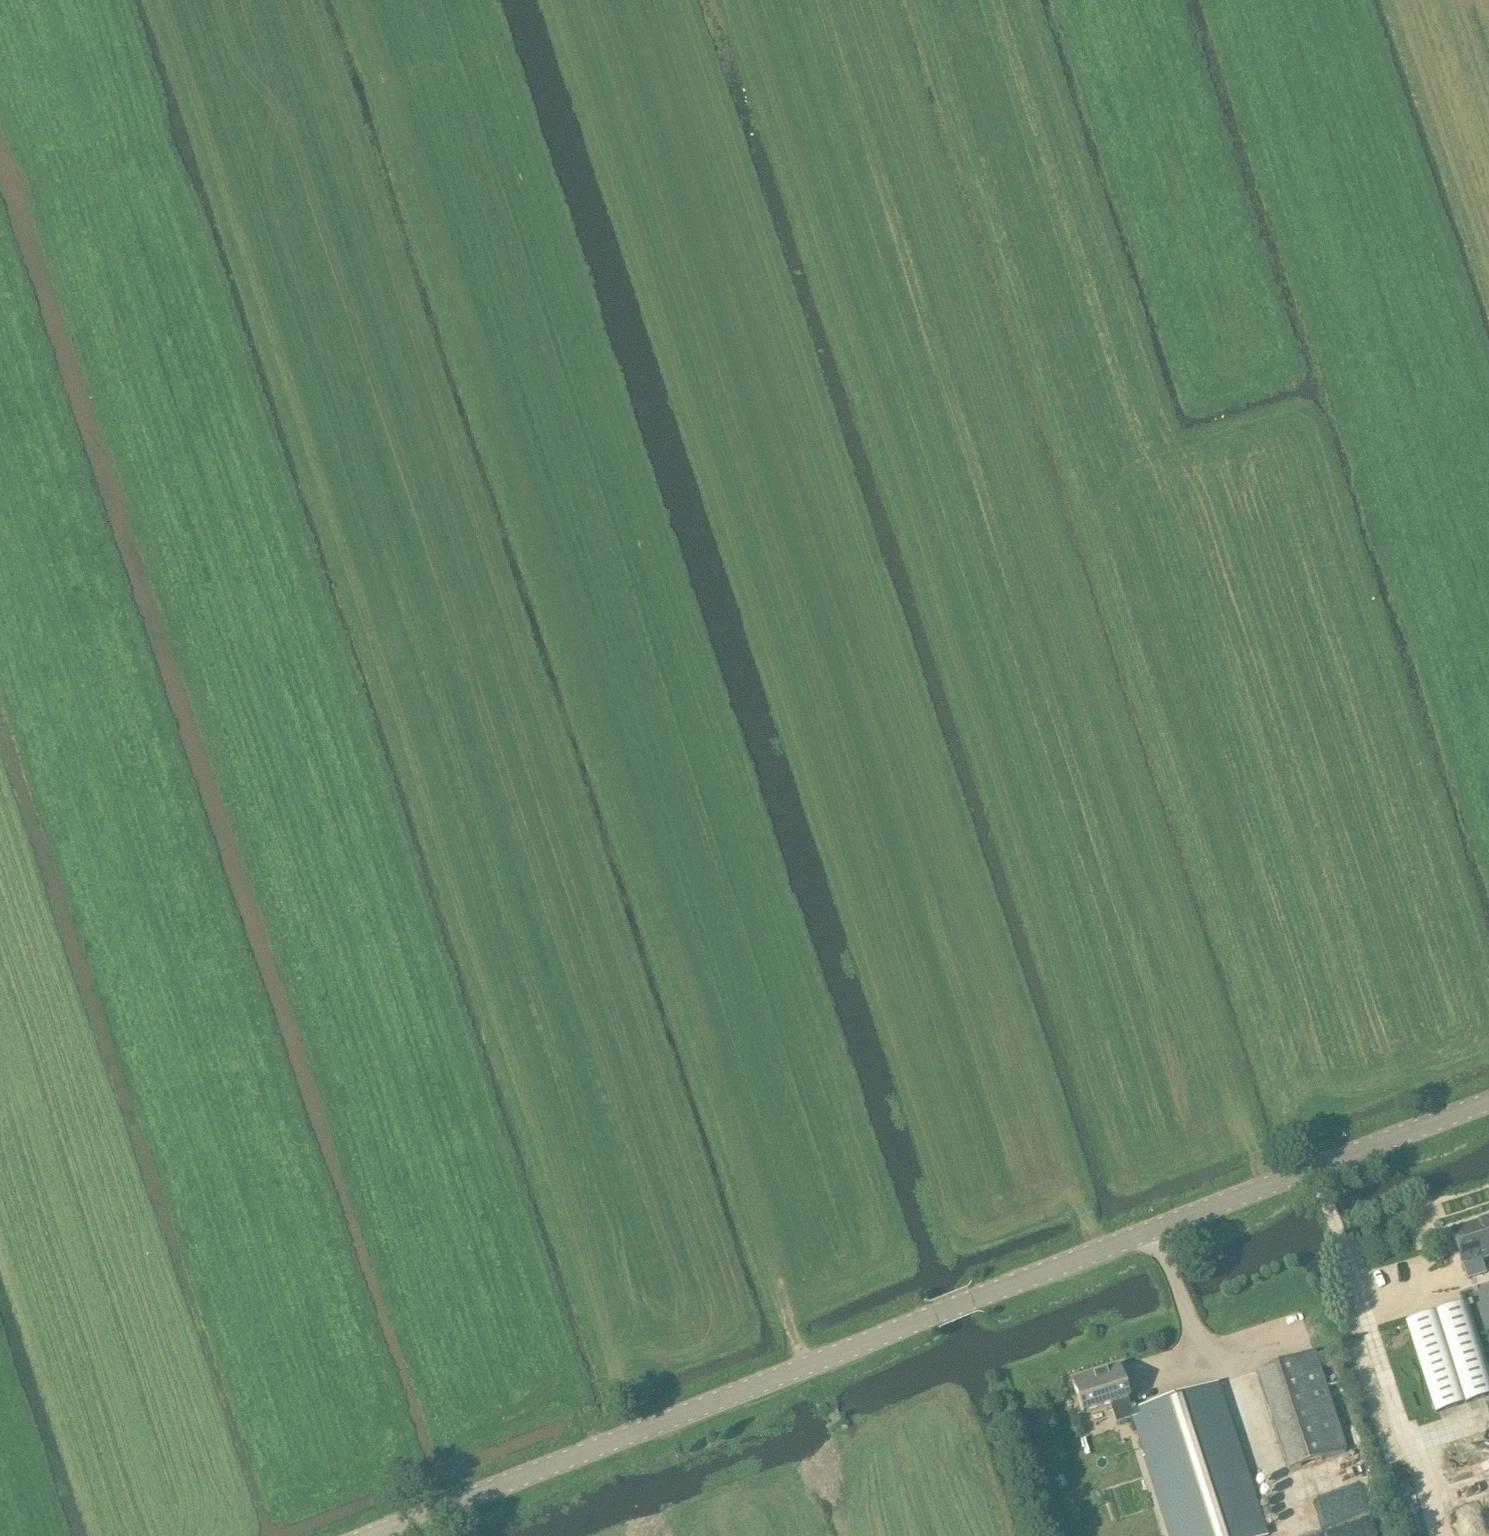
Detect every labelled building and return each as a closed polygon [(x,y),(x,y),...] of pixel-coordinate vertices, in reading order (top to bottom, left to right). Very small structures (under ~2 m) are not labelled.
[(1451,1232),(1462,1264),(1472,1260),(1473,1262),(1488,1257),(1488,1220),(1451,1232)] [(1436,1413),(1488,1397),(1488,1378),(1465,1303),(1407,1321),(1436,1413)] [(1286,1470),(1346,1451),(1314,1352),(1255,1371),(1286,1470)] [(1120,1366),(1072,1381),(1082,1414),(1110,1405),(1115,1422),(1132,1417),(1130,1411),(1127,1399),(1129,1398),(1120,1366)] [(1219,1383),(1130,1411),(1170,1535),(1268,1535),(1219,1383)]
